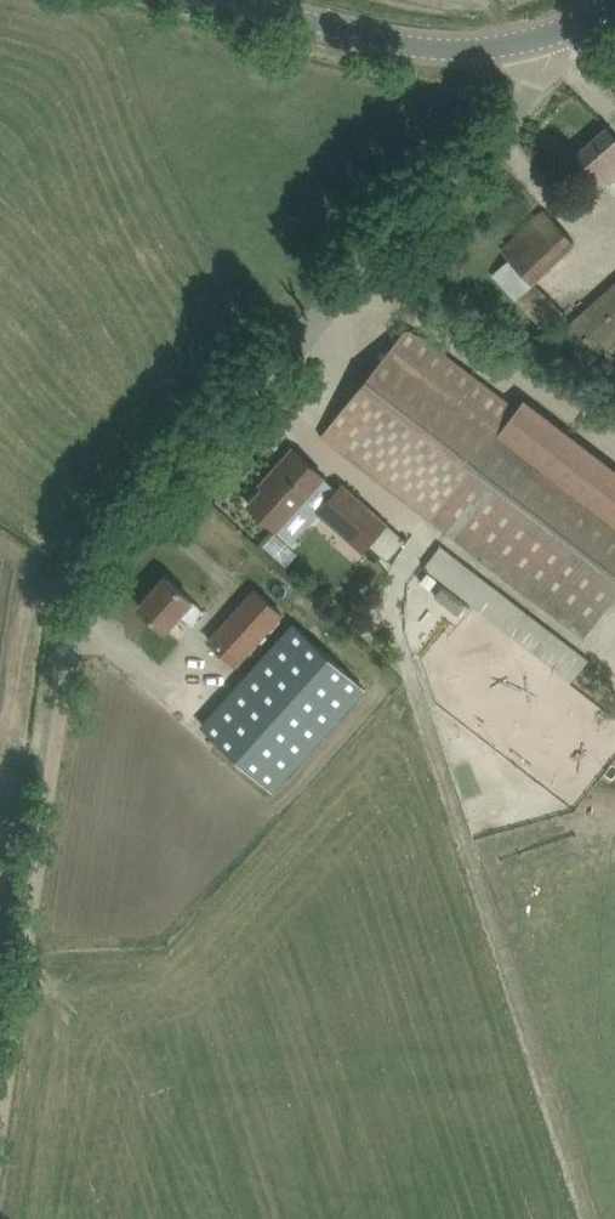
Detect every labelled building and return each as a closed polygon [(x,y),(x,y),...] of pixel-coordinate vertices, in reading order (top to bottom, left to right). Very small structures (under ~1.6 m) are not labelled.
[(614,175),(614,136),(610,131),(581,157),(605,184),(614,175)] [(576,244),(560,227),(543,209),(501,250),(510,260),(493,276),(551,337),(569,320),(535,284),(576,244)] [(558,331),(587,364),(614,340),(614,281),(558,331)] [(424,346),(405,330),(322,435),(581,640),(614,596),(614,468),(525,398),(512,414),(424,346)] [(325,478),(311,466),(293,449),(267,478),(272,482),(266,490),(264,488),(249,504),(277,530),(301,503),(314,516),(316,514),(361,554),(369,546),(389,523),(345,485),(338,494),(323,480),(325,478)] [(389,523),(369,546),(386,561),(406,538),(389,523)] [(449,551),(432,574),(529,644),(546,621),(449,551)] [(428,571),(420,581),(430,588),(437,579),(428,571)] [(203,610),(183,592),(165,576),(139,606),(165,630),(178,617),(188,626),(203,610)] [(443,586),(435,596),(458,614),(466,604),(443,586)] [(207,642),(235,666),(280,614),(252,590),(207,642)] [(199,725),(273,792),(366,688),(292,622),(199,725)]
